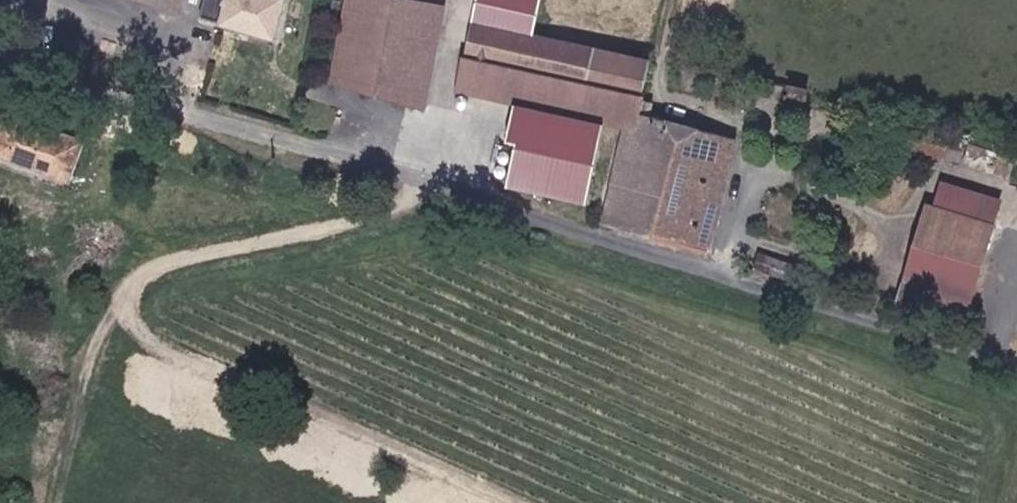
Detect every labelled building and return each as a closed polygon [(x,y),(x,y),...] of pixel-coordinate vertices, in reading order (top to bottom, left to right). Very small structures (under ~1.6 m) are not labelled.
[(201,17),(229,23),(227,31),(269,40),(277,0),(204,0),(201,17)] [(438,5),(420,0),(345,0),(327,75),(414,98),(438,5)] [(479,29),(540,45),(548,7),(522,0),(486,0),(479,29)] [(629,146),(641,102),(600,93),(606,64),(556,50),(540,45),(479,29),(461,97),(621,145),(629,146)] [(629,146),(621,145),(605,224),(709,251),(733,147),(647,128),(652,105),(641,102),(629,146)] [(7,122),(0,156),(0,162),(66,177),(75,138),(7,122)] [(947,136),(918,131),(915,151),(943,156),(947,136)] [(579,158),(497,137),(487,179),(569,200),(579,158)] [(978,144),(971,175),(1011,184),(1016,157),(1016,153),(978,144)] [(926,196),(916,225),(901,276),(893,300),(916,305),(963,317),(969,294),(982,243),(990,212),(995,193),(940,180),(935,198),(926,196)]
